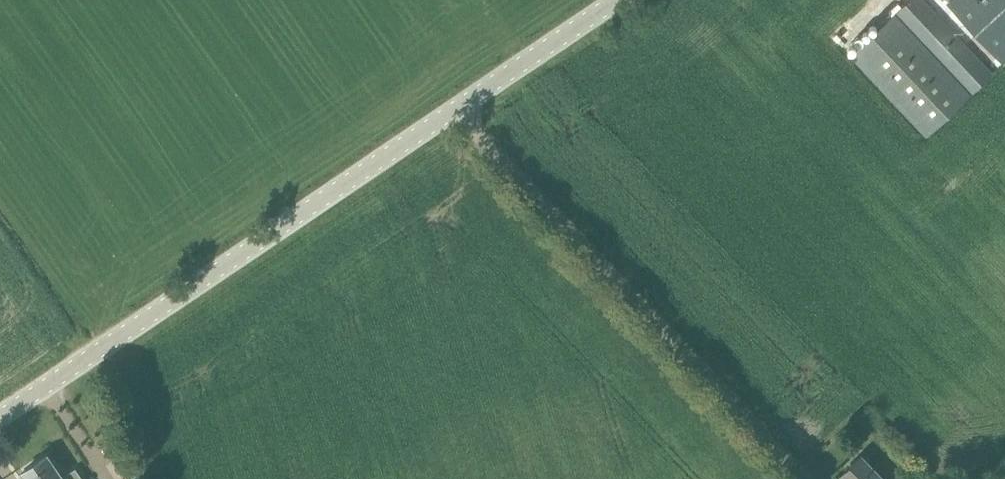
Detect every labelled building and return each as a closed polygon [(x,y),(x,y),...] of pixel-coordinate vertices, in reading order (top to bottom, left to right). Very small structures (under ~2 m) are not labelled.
[(923,0),(910,0),(850,57),(927,140),(994,75),(923,0)] [(950,3),(961,14),(1004,63),(1004,0),(953,0),(952,1),(950,3)] [(62,477),(48,456),(24,472),(25,473),(20,476),(23,478),(85,478),(77,467),(62,477)] [(862,457),(843,476),(846,478),(883,478),(862,457)]
